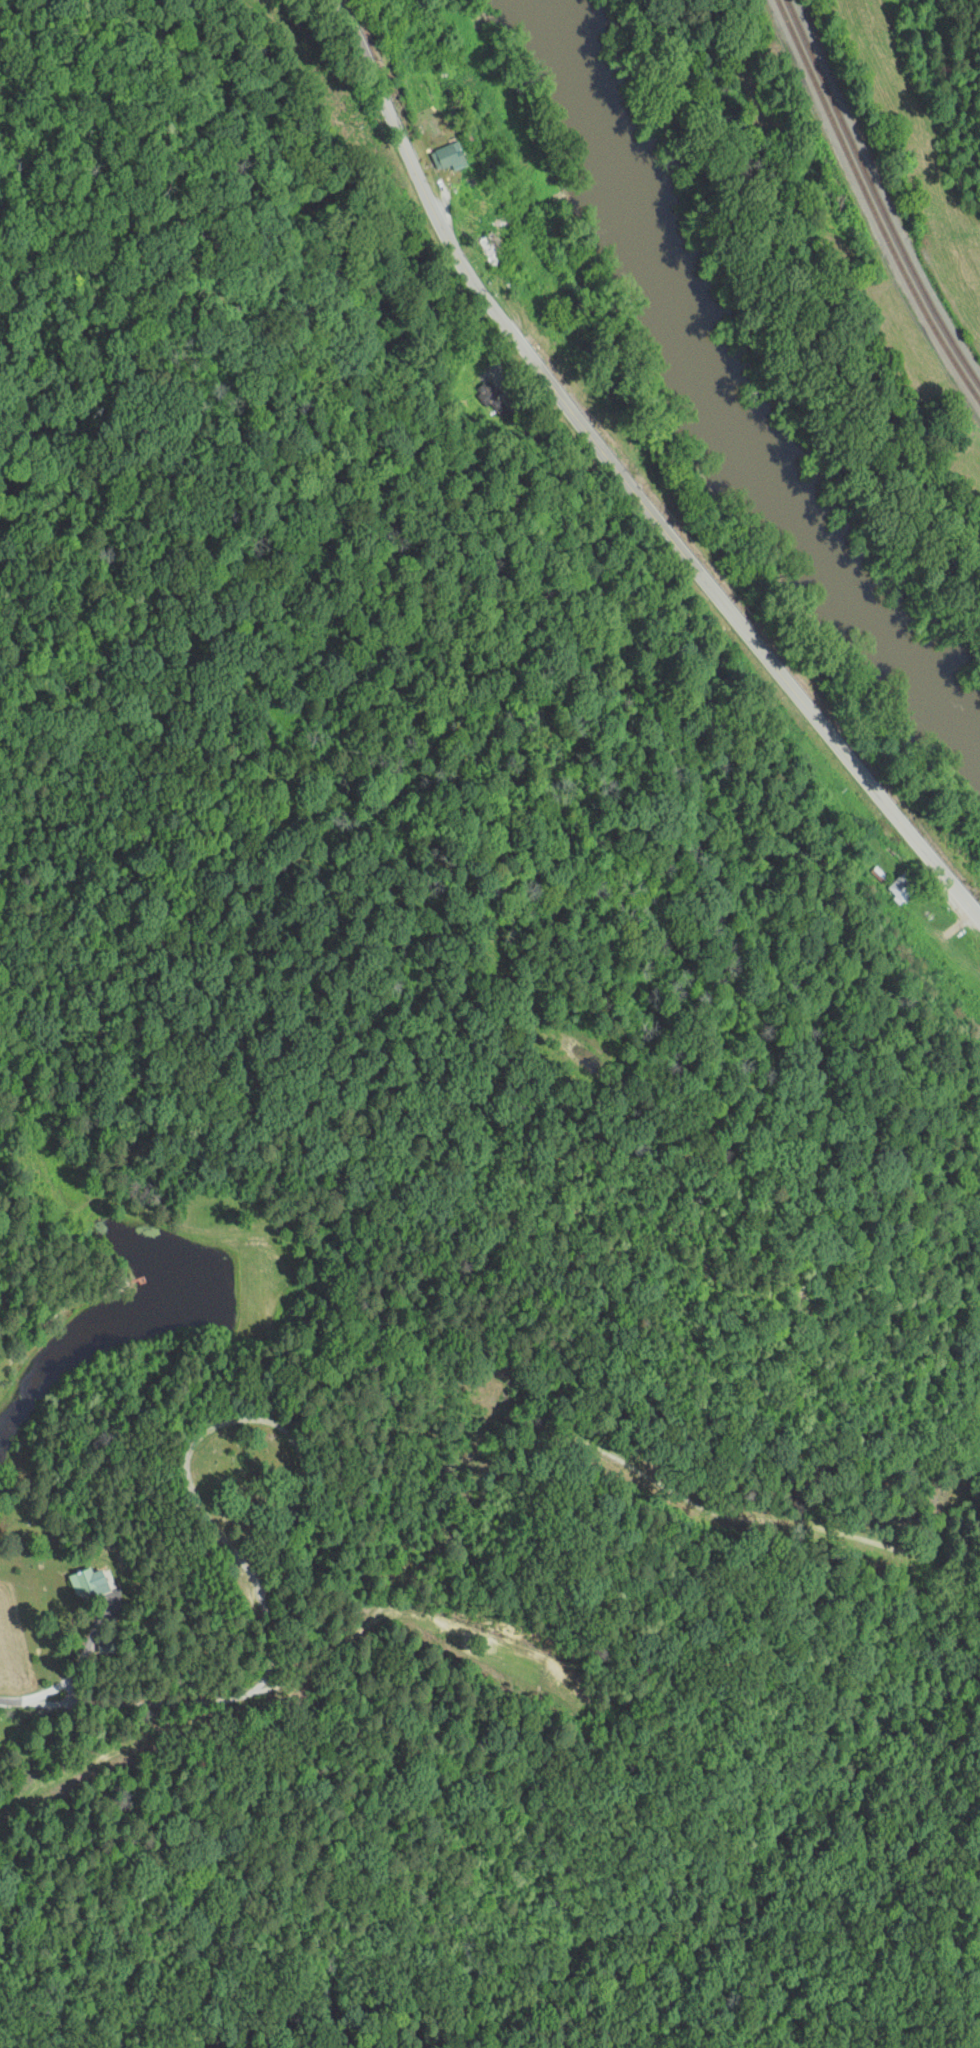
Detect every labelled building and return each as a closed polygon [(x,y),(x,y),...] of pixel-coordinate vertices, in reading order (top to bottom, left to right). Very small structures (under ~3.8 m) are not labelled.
[(463,160),(453,142),(430,155),(440,173),(463,160)] [(505,263),(489,232),(474,240),(490,271),(505,263)] [(887,889),(901,904),(920,885),(905,871),(887,889)] [(103,1567),(69,1575),(75,1601),(108,1593),(103,1567)]
